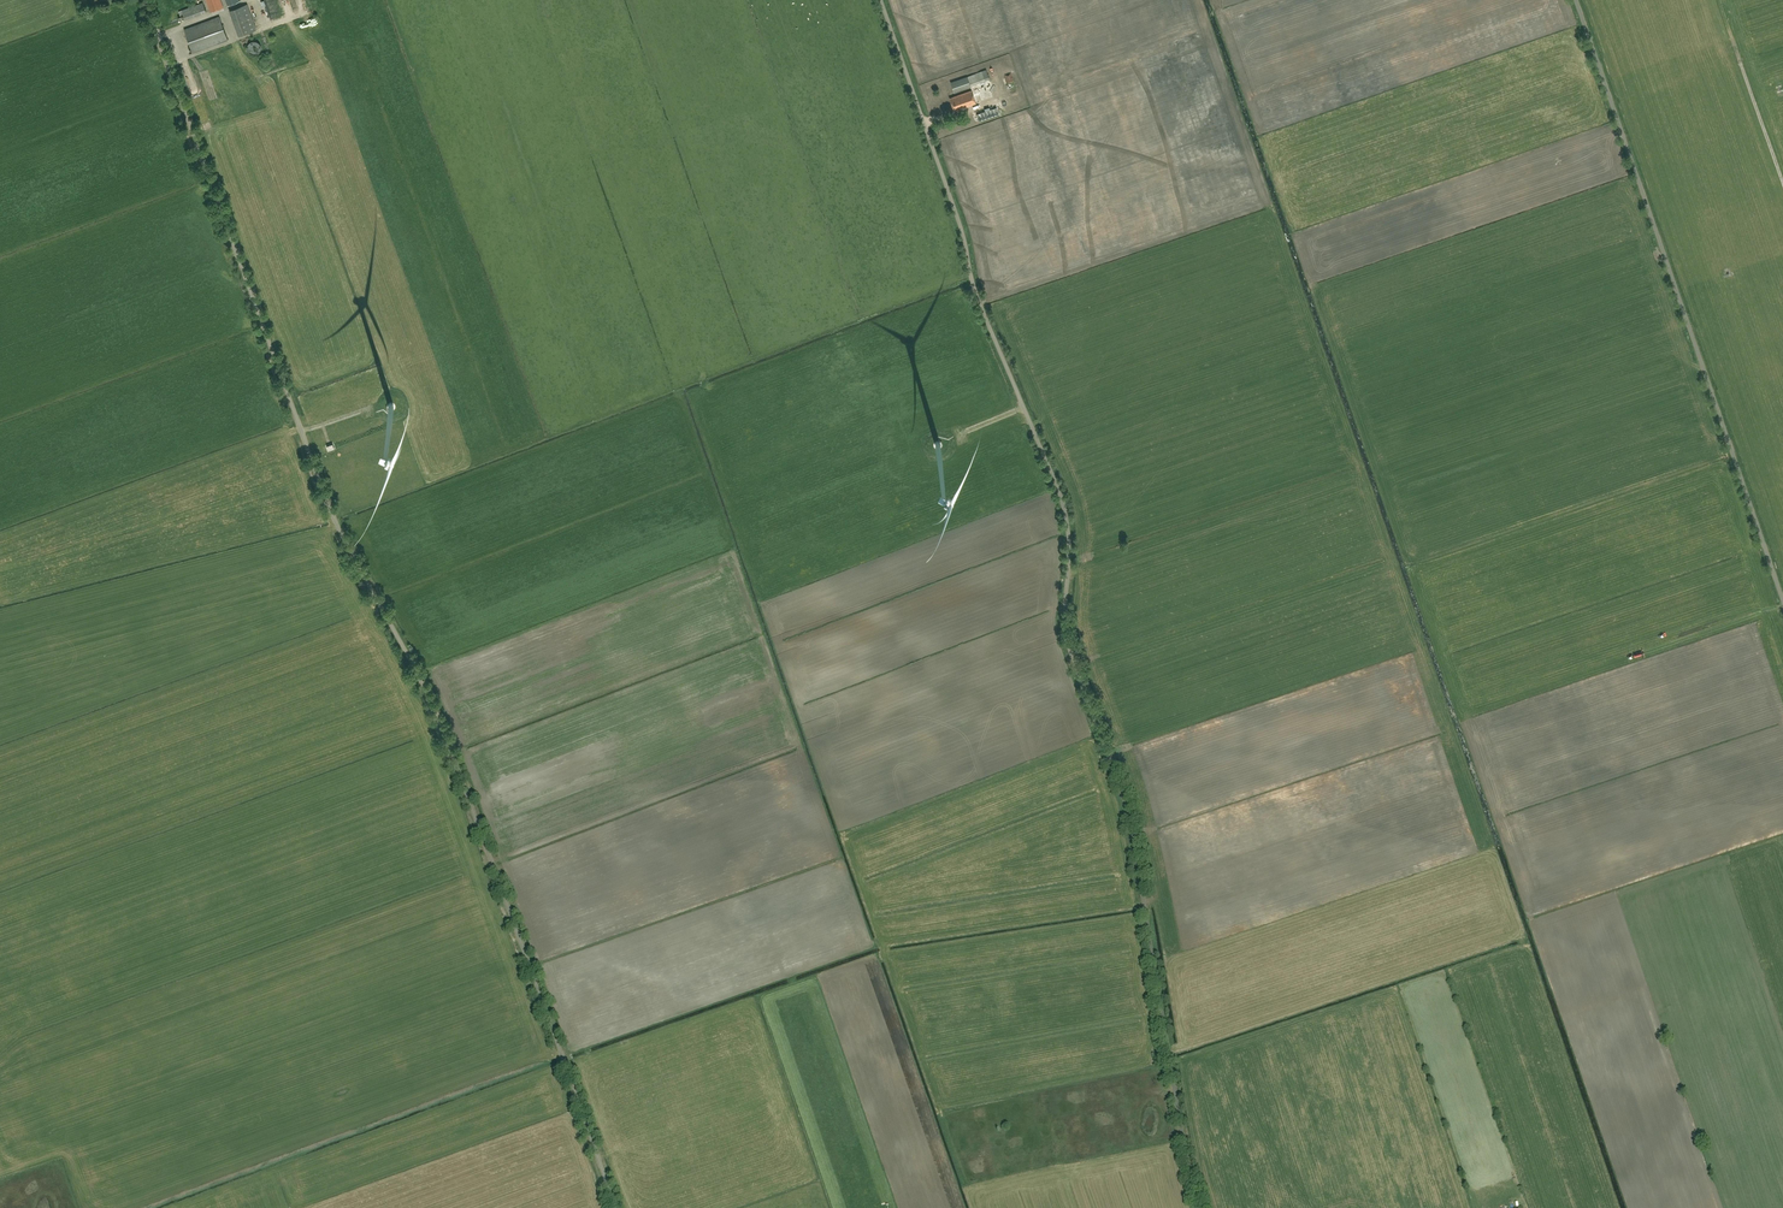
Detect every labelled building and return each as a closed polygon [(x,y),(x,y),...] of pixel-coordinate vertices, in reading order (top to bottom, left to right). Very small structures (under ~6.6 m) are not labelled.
[(211,12),(223,7),(221,0),(206,0),(211,12)] [(292,11),(297,9),(296,7),(303,4),(301,0),(295,0),(297,5),(291,7),(292,11)] [(203,3),(182,10),(185,20),(206,12),(203,3)] [(247,4),(230,11),(239,36),(256,30),(247,4)] [(219,17),(184,30),(193,53),(228,40),(219,17)] [(247,46),(247,48),(247,51),(249,53),(251,55),(253,56),(256,55),(258,54),(260,52),(261,50),(261,48),(261,45),(259,43),(257,42),(255,41),(253,41),(250,42),(249,44),(247,46)] [(967,77),(951,83),(954,92),(970,87),(970,86),(990,79),(986,70),(967,77)] [(937,92),(946,89),(944,83),(935,87),(937,92)] [(978,90),(981,99),(988,97),(985,88),(978,90)] [(972,91),(950,98),(954,111),(976,103),(972,91)]
